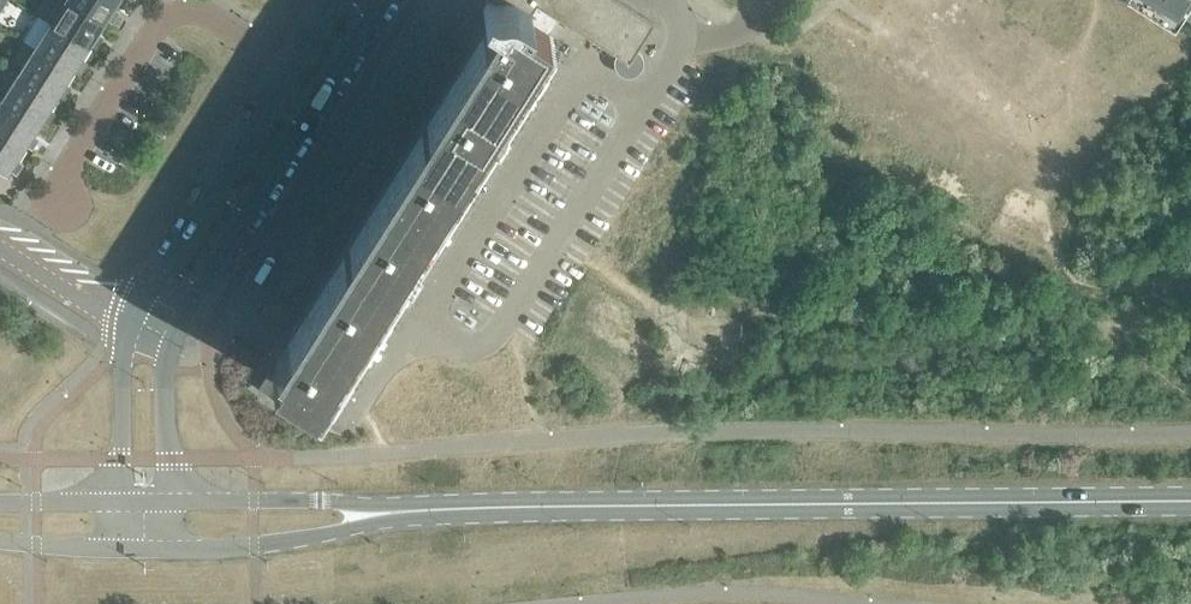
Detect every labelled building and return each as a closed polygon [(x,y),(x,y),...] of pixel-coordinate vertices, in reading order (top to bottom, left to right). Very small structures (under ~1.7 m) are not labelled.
[(52,22),(89,46),(91,44),(98,48),(102,41),(95,37),(105,21),(72,0),(65,0),(52,22)] [(105,21),(107,19),(114,23),(118,16),(111,11),(118,0),(72,0),(105,21)] [(259,387),(282,402),(305,416),(315,401),(319,403),(321,399),(553,35),(549,32),(551,30),(550,29),(527,14),(536,0),(488,0),(484,5),(485,6),(473,26),(484,33),(484,34),(478,44),(427,123),(423,129),(349,245),(345,251),(289,340),(259,387)] [(536,0),(527,14),(550,29),(559,15),(536,0)] [(536,0),(559,15),(616,50),(617,51),(631,60),(643,67),(644,65),(645,63),(645,61),(646,59),(645,57),(645,54),(644,52),(642,51),(641,49),(639,47),(655,21),(622,0),(536,0)] [(1173,27),(1181,15),(1190,21),(1190,0),(1131,0),(1171,26),(1173,27)] [(52,22),(35,47),(73,72),(75,69),(81,74),(86,66),(79,62),(89,46),(52,22)] [(63,87),(73,72),(35,47),(19,73),(57,97),(58,94),(66,99),(70,92),(63,87)] [(19,73),(3,98),(13,105),(41,122),(42,120),(49,124),(54,117),(47,112),(57,97),(19,73)] [(13,105),(3,98),(0,102),(0,132),(13,140),(25,147),(26,145),(33,149),(38,142),(31,138),(41,122),(13,105)] [(9,173),(10,172),(9,172),(11,170),(17,174),(22,167),(15,163),(25,147),(13,140),(0,132),(0,167),(9,173)]
